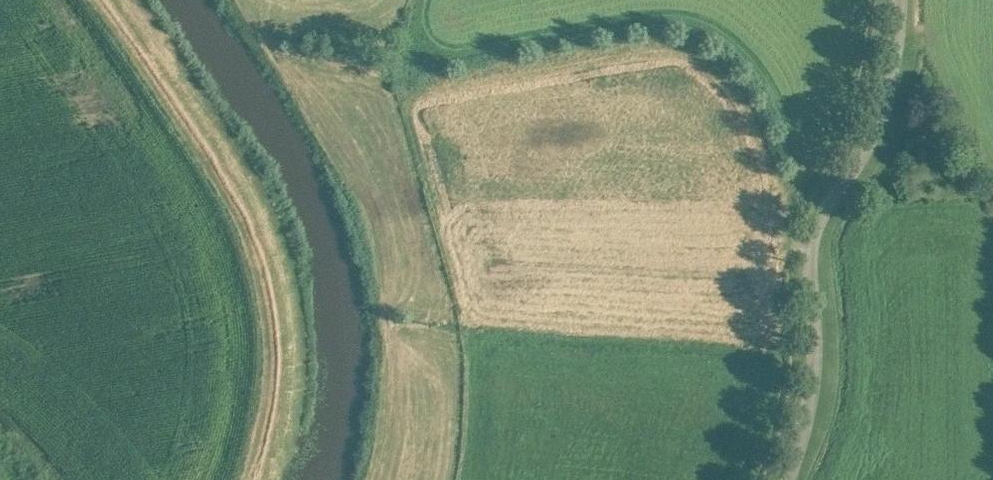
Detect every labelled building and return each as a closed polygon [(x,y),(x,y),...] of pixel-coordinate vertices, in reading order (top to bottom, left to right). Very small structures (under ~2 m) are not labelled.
[(967,167),(966,159),(950,160),(950,168),(967,167)]
